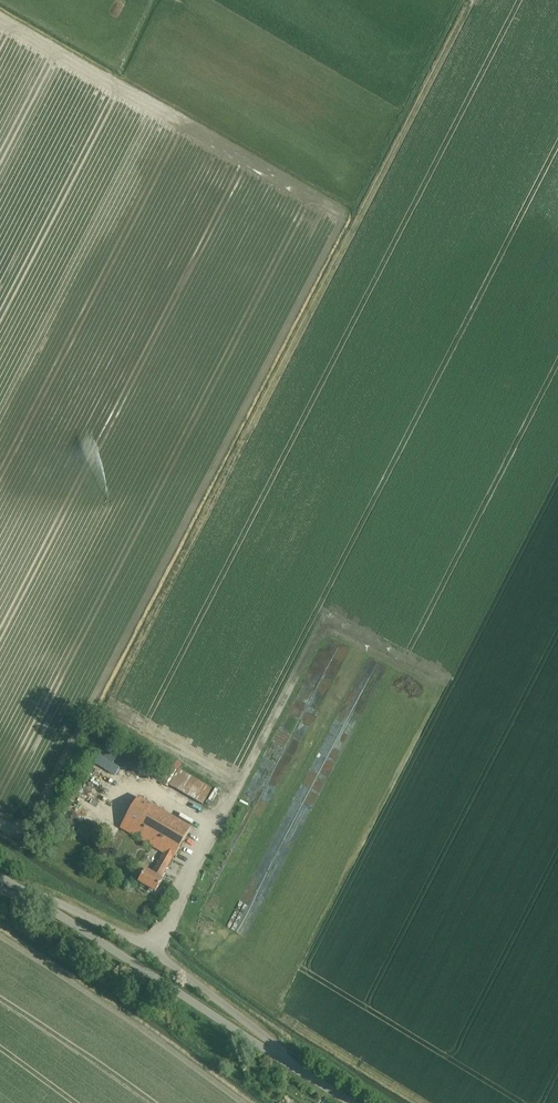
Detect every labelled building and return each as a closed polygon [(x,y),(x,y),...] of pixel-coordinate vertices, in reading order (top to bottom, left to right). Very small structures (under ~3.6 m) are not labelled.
[(119,768),(112,763),(100,756),(95,764),(115,776),(119,768)] [(173,859),(191,829),(138,798),(120,829),(164,854),(152,874),(145,870),(138,883),(155,893),(163,881),(160,879),(172,859),(173,859)] [(75,835),(87,842),(93,831),(81,825),(75,835)] [(115,837),(108,847),(116,852),(122,841),(115,837)]
